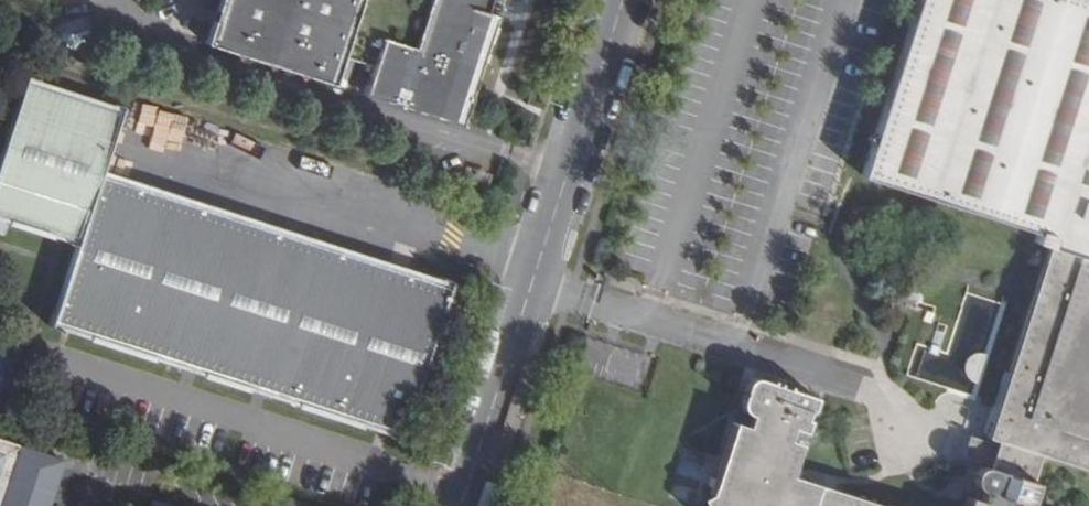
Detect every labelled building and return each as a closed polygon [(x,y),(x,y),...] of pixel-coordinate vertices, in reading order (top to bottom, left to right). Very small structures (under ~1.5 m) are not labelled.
[(208,46),(334,86),(342,62),(370,71),(362,95),(462,127),(497,16),(484,12),(487,0),(223,0),(208,46)] [(1084,0),(919,0),(864,178),(1050,237),(986,439),(969,434),(962,455),(989,464),(987,470),(981,472),(978,474),(976,475),(975,477),(975,480),(976,481),(981,488),(977,503),(967,500),(966,505),(1026,505),(1026,503),(1030,504),(1035,485),(1032,484),(1040,457),(1088,471),(1088,2),(1084,0)] [(396,440),(446,285),(102,175),(123,109),(28,79),(0,166),(0,220),(53,237),(55,232),(68,236),(67,241),(81,246),(53,331),(396,440)] [(645,358),(612,348),(601,383),(634,393),(645,358)] [(790,478),(799,449),(784,444),(790,429),(804,433),(806,427),(804,421),(813,401),(755,383),(745,392),(742,404),(749,415),(745,430),(731,426),(707,505),(881,505),(790,478)] [(21,450),(0,443),(0,505),(2,505),(21,450)]
